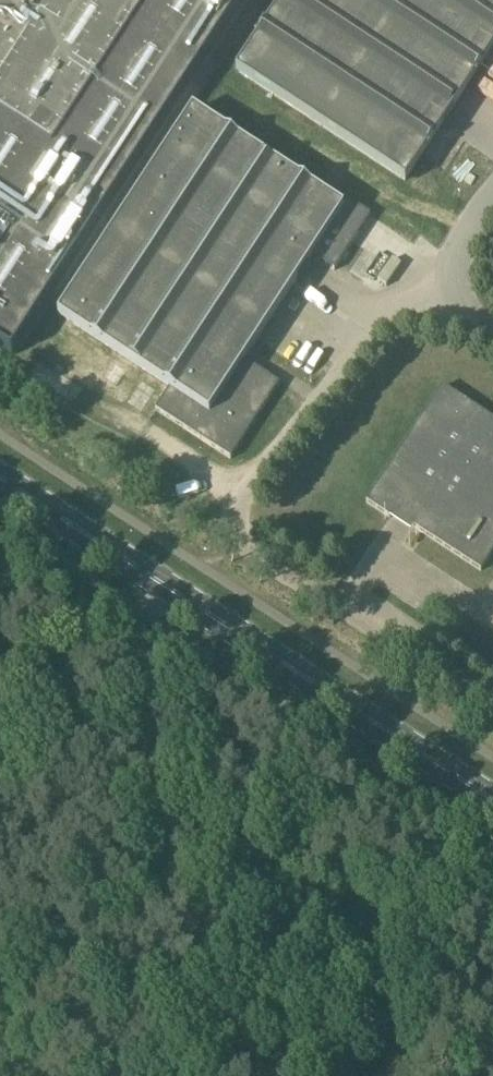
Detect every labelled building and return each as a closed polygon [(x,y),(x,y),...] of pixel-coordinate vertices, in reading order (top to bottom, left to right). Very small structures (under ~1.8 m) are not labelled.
[(117,197),(247,0),(0,0),(0,120),(50,153),(38,170),(106,215),(117,197)] [(237,73),(406,184),(492,52),(492,0),(285,0),(237,73)] [(249,364),(314,258),(335,272),(371,216),(347,201),(343,208),(194,111),(59,317),(170,389),(156,411),(231,460),(280,385),(249,364)] [(22,170),(19,169),(16,169),(14,170),(11,171),(9,173),(8,175),(7,178),(7,180),(8,183),(9,185),(11,187),(13,188),(16,189),(18,189),(21,189),(23,187),(25,186),(27,183),(27,181),(28,178),(27,175),(26,173),(24,171),(22,170)] [(72,204),(69,203),(67,203),(64,204),(62,205),(61,206),(59,208),(59,211),(59,213),(59,216),(60,218),(62,219),(64,221),(66,221),(69,221),(71,221),(73,220),(75,218),(76,216),(77,214),(77,211),(76,209),(75,207),(74,205),(72,204)] [(367,503),(379,511),(390,519),(394,514),(414,528),(481,572),(492,554),(492,420),(443,388),(367,503)]
